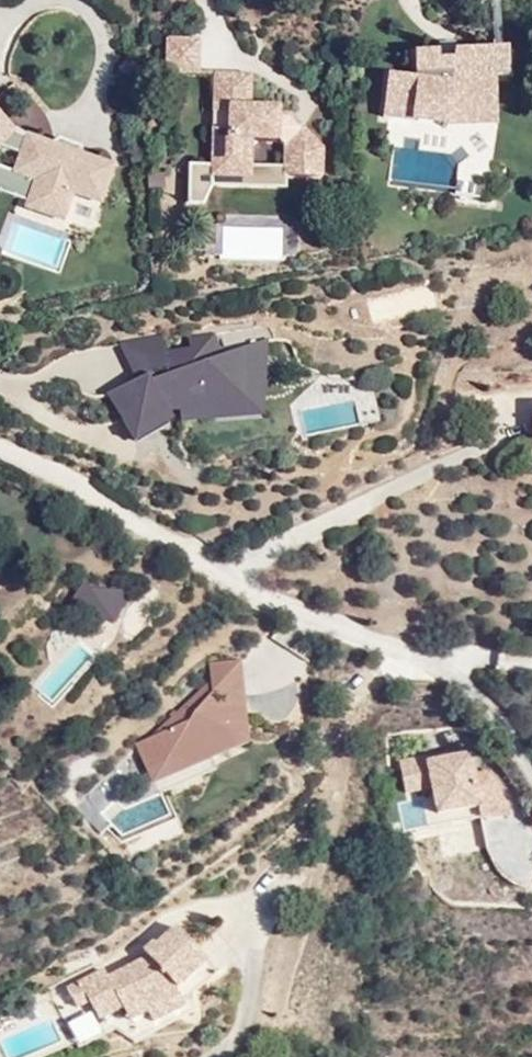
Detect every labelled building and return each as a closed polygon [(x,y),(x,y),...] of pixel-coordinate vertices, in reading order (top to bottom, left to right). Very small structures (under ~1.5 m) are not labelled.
[(199,74),(198,37),(163,37),(163,74),(199,74)] [(440,52),(415,53),(416,79),(389,75),(383,118),(448,128),(500,124),(497,77),(510,77),(510,52),(455,51),(455,60),(439,60),(440,52)] [(252,76),(216,74),(213,74),(212,112),(229,113),(227,131),(214,131),(212,189),(288,193),(289,175),(324,177),(325,149),(292,113),(282,113),(282,107),(251,105),(252,76)] [(20,125),(0,108),(0,143),(20,125)] [(117,164),(27,134),(11,176),(34,184),(25,209),(65,224),(75,195),(103,205),(117,164)] [(264,416),(270,336),(222,347),(218,331),(187,335),(190,346),(164,349),(161,333),(118,340),(134,378),(105,393),(137,442),(170,420),(168,411),(179,411),(179,422),(264,416)] [(367,379),(288,401),(299,441),(378,419),(367,379)] [(83,584),(76,613),(116,622),(123,593),(83,584)] [(247,744),(240,658),(209,662),(211,680),(158,731),(135,741),(152,784),(247,744)] [(289,714),(288,687),(274,687),(274,698),(244,699),(245,716),(289,714)] [(421,756),(401,759),(399,759),(406,795),(433,789),(438,816),(483,808),(472,753),(422,762),(421,756)] [(403,826),(427,822),(421,794),(398,798),(403,826)] [(153,1005),(168,1021),(196,1001),(182,989),(215,958),(177,919),(145,949),(155,957),(124,977),(115,968),(74,996),(86,1012),(99,1005),(112,1019),(129,1007),(135,1017),(153,1005)] [(20,1056),(52,1056),(79,1041),(66,1018),(12,1044),(20,1056)]
